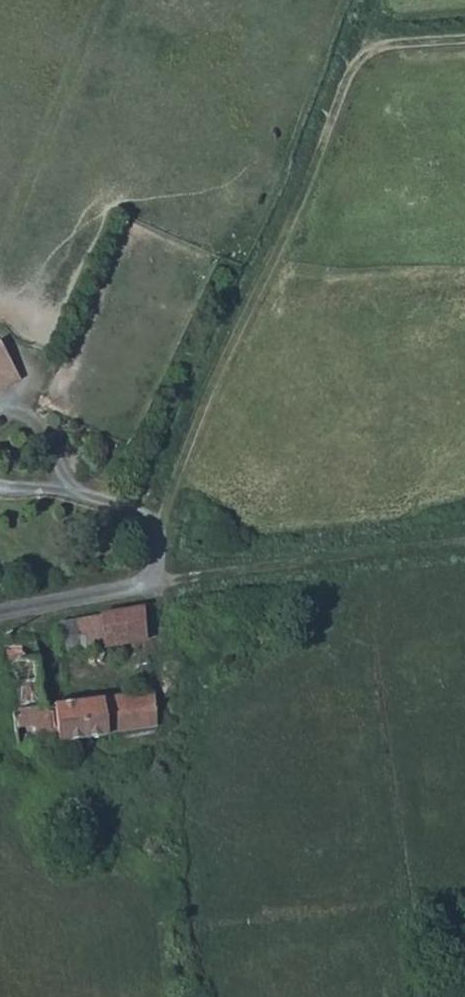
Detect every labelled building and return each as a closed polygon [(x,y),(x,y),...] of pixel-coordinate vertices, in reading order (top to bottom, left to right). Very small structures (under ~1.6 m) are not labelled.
[(14,375),(4,358),(0,355),(0,383),(14,375)] [(0,383),(0,392),(18,382),(14,375),(0,383)] [(91,614),(50,620),(56,648),(142,631),(137,605),(91,614)] [(0,644),(0,660),(0,661),(15,659),(32,656),(30,640),(0,644)] [(15,659),(0,661),(5,693),(13,744),(15,757),(25,756),(28,755),(27,744),(33,743),(65,738),(122,729),(154,725),(150,689),(116,694),(79,699),(40,704),(38,698),(32,656),(15,659)]
